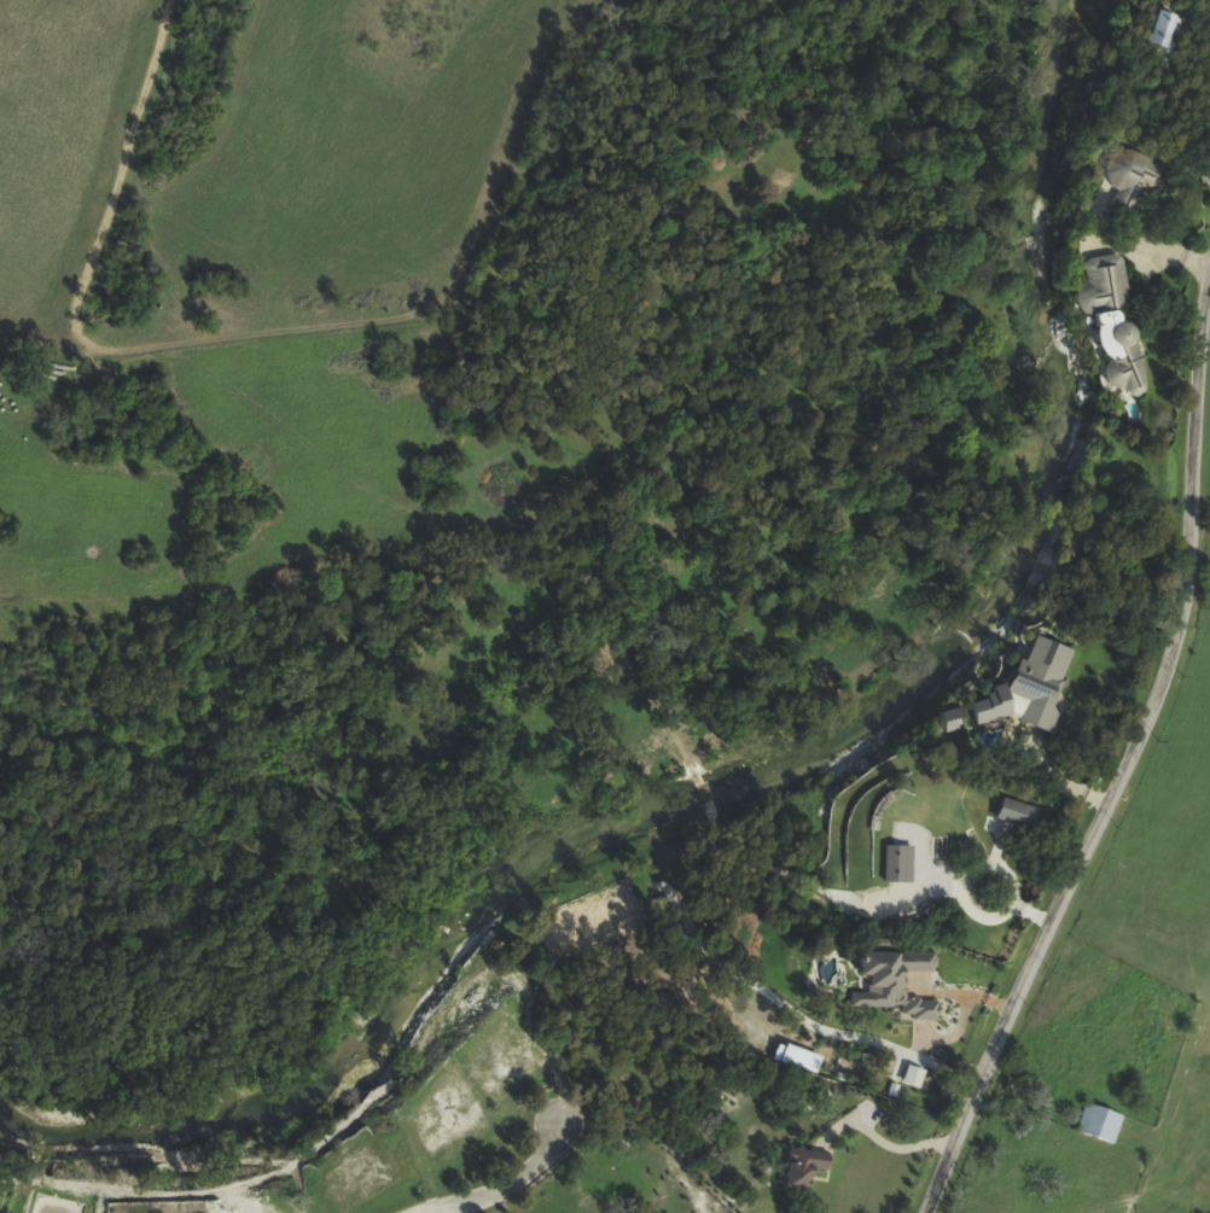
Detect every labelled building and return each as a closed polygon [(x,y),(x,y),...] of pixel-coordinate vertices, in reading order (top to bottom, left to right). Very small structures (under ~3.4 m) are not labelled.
[(1117,201),(1138,210),(1146,188),(1161,194),(1172,165),(1124,147),(1110,184),(1122,189),(1117,201)] [(1085,259),(1088,281),(1076,290),(1077,303),(1087,316),(1096,315),(1100,345),(1111,359),(1103,365),(1105,376),(1114,388),(1125,387),(1133,398),(1144,389),(1134,375),(1129,348),(1141,339),(1139,327),(1134,321),(1127,322),(1126,315),(1121,308),(1130,301),(1124,260),(1119,253),(1085,259)] [(1076,650),(1036,635),(1027,660),(1022,658),(1009,691),(1029,698),(1021,719),(1047,729),(1076,650)] [(975,712),(976,712),(978,722),(1015,715),(1009,683),(993,686),(995,695),(972,700),(975,712)] [(941,712),(946,727),(968,720),(962,705),(941,712)] [(1033,829),(1039,809),(1005,798),(998,818),(1033,829)] [(913,883),(914,846),(886,845),(885,882),(913,883)] [(935,953),(873,952),(873,962),(865,961),(865,975),(871,975),(871,993),(851,993),(851,1006),(904,1007),(904,1018),(940,1018),(940,1000),(904,999),(905,972),(935,972),(935,953)] [(771,1059),(816,1073),(822,1056),(776,1041),(771,1059)] [(919,1088),(924,1070),(906,1065),(901,1083),(919,1088)] [(1077,1132),(1114,1143),(1122,1114),(1086,1103),(1077,1132)] [(788,1188),(815,1189),(816,1168),(831,1169),(832,1152),(789,1150),(788,1188)]
